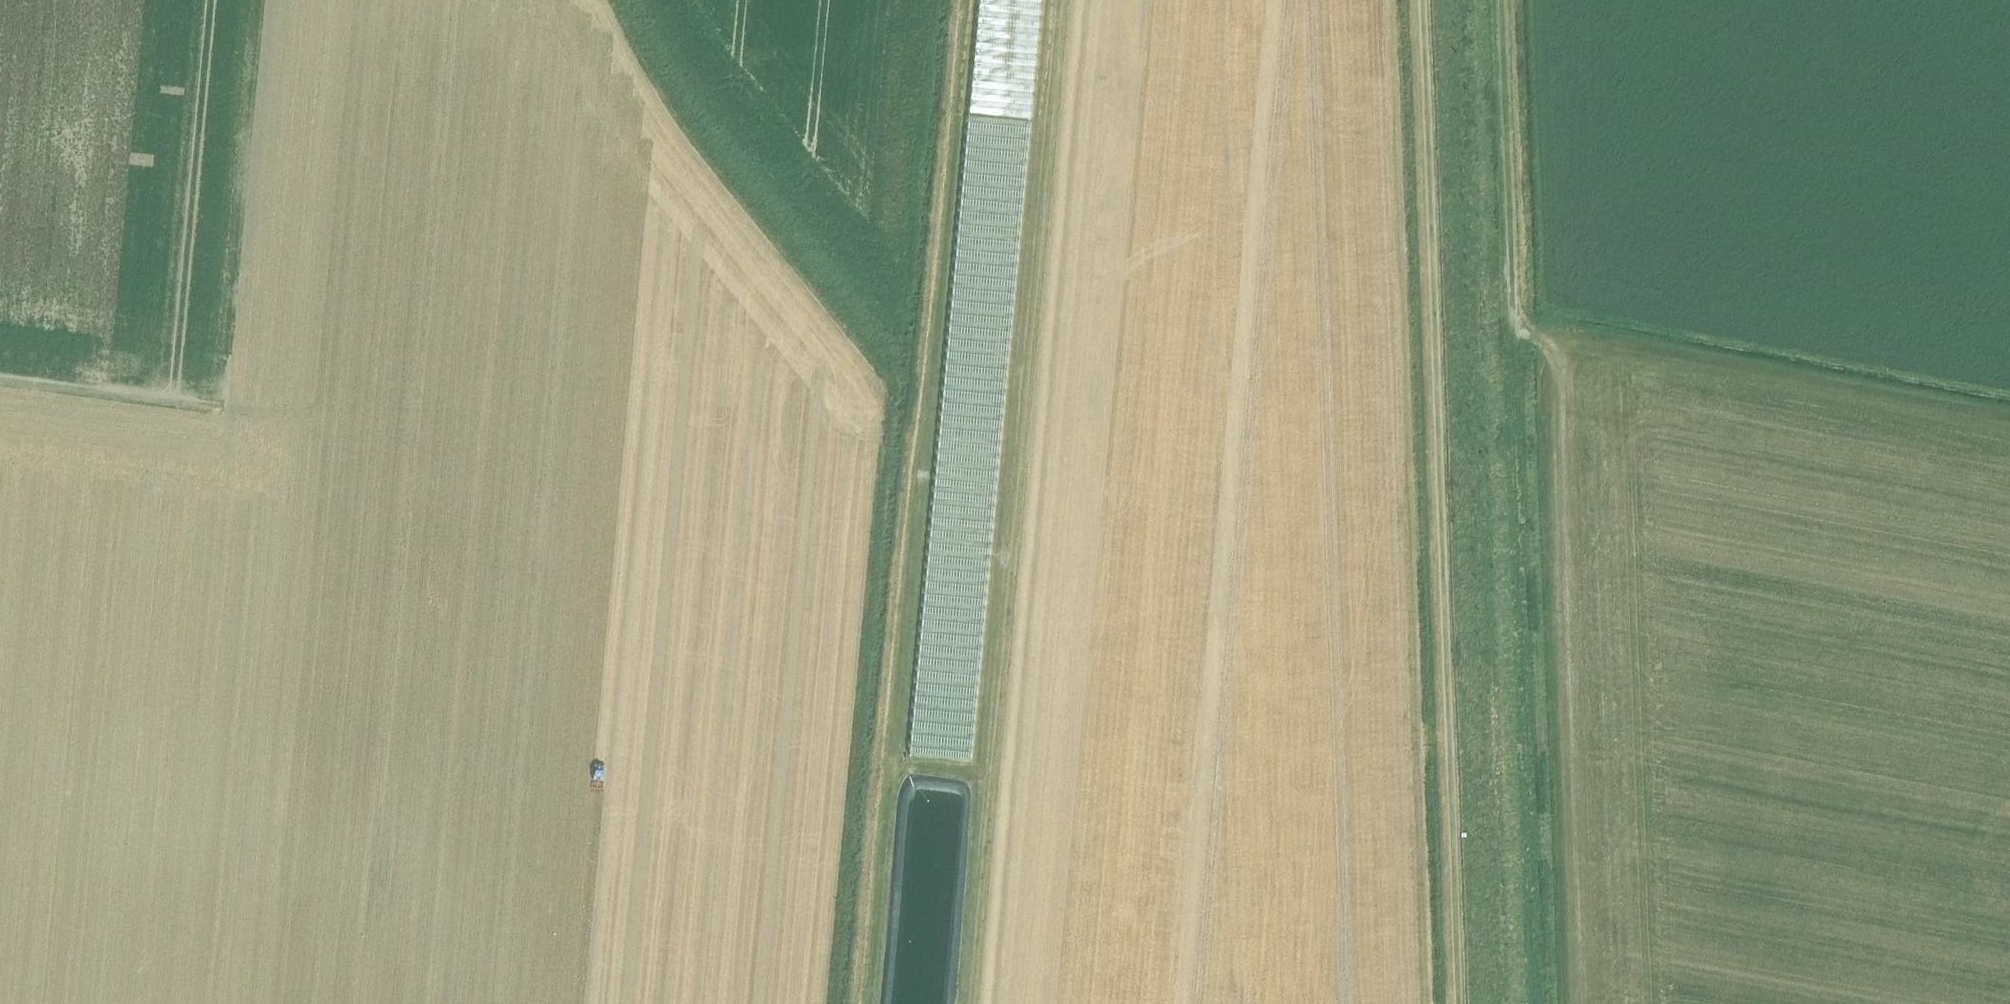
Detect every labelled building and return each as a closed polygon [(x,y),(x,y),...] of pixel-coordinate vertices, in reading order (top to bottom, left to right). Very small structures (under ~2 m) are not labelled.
[(910,755),(971,761),(1041,0),(979,0),(910,755)] [(1045,1),(1043,75),(1054,75),(1056,1),(1045,1)]
